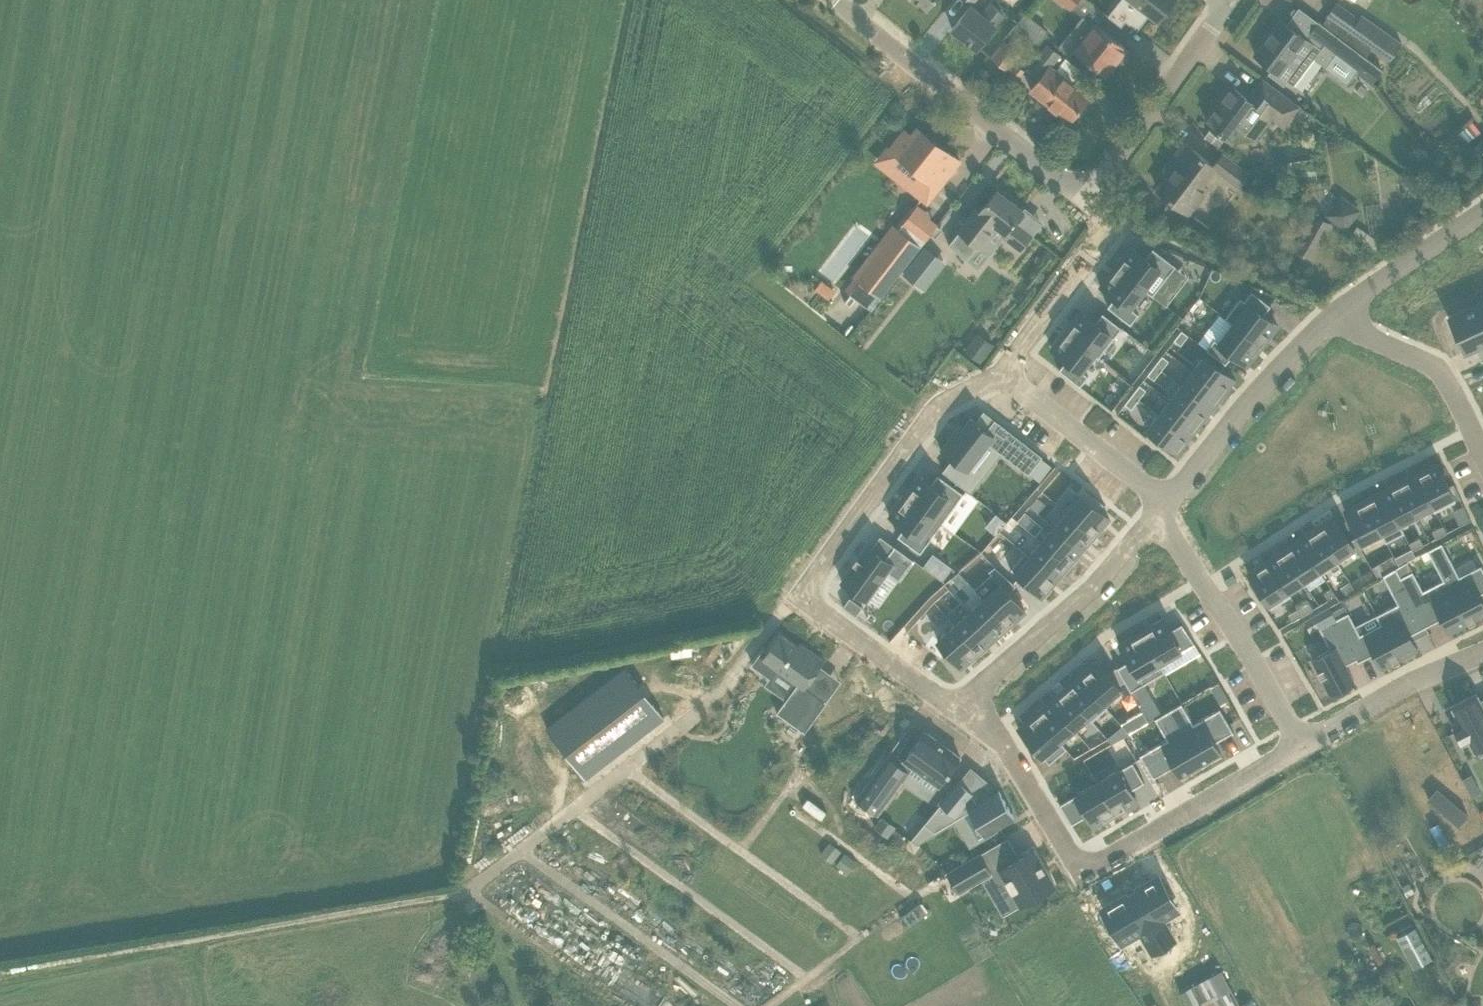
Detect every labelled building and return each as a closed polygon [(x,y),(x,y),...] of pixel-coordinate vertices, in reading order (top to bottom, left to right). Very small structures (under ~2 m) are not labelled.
[(1173,0),(1119,0),(1107,15),(1121,25),(1125,20),(1137,29),(1148,14),(1156,21),(1173,0)] [(1401,43),(1361,15),(1358,19),(1336,3),(1322,24),(1344,40),(1365,56),(1372,46),(1390,59),(1401,43)] [(952,28),(977,48),(994,26),(1002,15),(990,5),(981,16),(969,7),(952,28)] [(1014,26),(1036,43),(1045,32),(1023,14),(1014,26)] [(1088,18),(1076,33),(1083,38),(1074,49),(1106,75),(1117,61),(1119,63),(1123,61),(1126,58),(1127,53),(1125,51),(1127,49),(1088,18)] [(1333,55),(1344,40),(1322,24),(1318,21),(1305,38),(1280,20),(1254,54),(1293,83),(1319,49),(1321,46),(1333,55)] [(992,56),(1007,68),(1018,54),(1004,42),(992,56)] [(1026,69),(1039,79),(1059,56),(1046,46),(1026,69)] [(1382,69),(1371,61),(1362,74),(1372,82),(1382,69)] [(1017,64),(1008,75),(1015,81),(1024,70),(1017,64)] [(1041,84),(1037,81),(1030,89),(1069,121),(1089,96),(1053,68),(1041,84)] [(1212,126),(1204,137),(1217,147),(1226,136),(1232,141),(1242,128),(1255,137),(1269,119),(1285,97),(1278,92),(1262,80),(1248,99),(1232,87),(1221,101),(1222,104),(1219,107),(1217,107),(1206,121),(1212,126)] [(904,129),(889,147),(920,173),(908,188),(927,202),(959,161),(920,129),(914,137),(904,129)] [(1167,176),(1157,189),(1173,201),(1188,212),(1207,187),(1201,183),(1208,173),(1202,169),(1209,161),(1190,147),(1184,142),(1165,166),(1161,171),(1167,176)] [(1212,169),(1238,187),(1248,173),(1222,155),(1212,169)] [(878,221),(857,203),(871,188),(853,171),(822,205),(861,240),(878,221)] [(959,230),(948,244),(966,258),(976,245),(980,247),(988,237),(997,226),(1005,233),(1023,210),(997,189),(979,211),(975,208),(958,230),(959,230)] [(1328,210),(1348,225),(1360,209),(1340,194),(1328,210)] [(1295,248),(1313,258),(1332,224),(1315,214),(1295,248)] [(884,245),(858,279),(881,297),(926,239),(905,222),(896,235),(886,247),(884,245)] [(1016,226),(1006,238),(1020,250),(1030,237),(1016,226)] [(1123,258),(1117,267),(1145,288),(1144,289),(1152,295),(1175,265),(1152,247),(1145,257),(1130,245),(1121,257),(1123,258)] [(927,248),(905,276),(915,284),(937,256),(927,248)] [(945,253),(940,259),(949,266),(954,260),(945,253)] [(1109,273),(1099,285),(1114,296),(1107,306),(1130,323),(1138,313),(1130,307),(1144,289),(1145,288),(1117,267),(1110,275),(1109,273)] [(822,280),(816,289),(827,298),(833,289),(822,280)] [(1240,297),(1224,317),(1232,323),(1232,322),(1261,344),(1267,336),(1269,337),(1278,326),(1263,314),(1270,305),(1251,290),(1244,299),(1240,297)] [(1452,319),(1466,350),(1482,342),(1482,304),(1452,319)] [(1073,323),(1066,331),(1095,353),(1094,354),(1098,357),(1121,327),(1102,312),(1095,322),(1080,310),(1071,322),(1073,323)] [(1214,338),(1206,349),(1225,363),(1232,354),(1247,365),(1256,354),(1254,352),(1261,344),(1232,322),(1232,323),(1218,341),(1214,338)] [(1181,329),(1174,339),(1180,344),(1188,334),(1181,329)] [(964,349),(981,362),(994,344),(977,331),(964,349)] [(1051,347),(1051,348),(1066,359),(1058,369),(1080,385),(1088,375),(1082,370),(1094,354),(1095,353),(1066,331),(1061,338),(1060,337),(1051,347)] [(1204,354),(1191,370),(1222,394),(1228,386),(1227,385),(1232,378),(1233,380),(1234,378),(1204,354)] [(1162,355),(1154,364),(1161,369),(1168,360),(1162,355)] [(1154,364),(1147,374),(1153,379),(1161,369),(1154,364)] [(1191,370),(1180,385),(1209,407),(1215,400),(1217,401),(1222,394),(1191,370)] [(1139,384),(1132,393),(1138,398),(1146,389),(1139,384)] [(1180,385),(1169,399),(1200,423),(1206,415),(1204,414),(1209,407),(1180,385)] [(1132,393),(1124,403),(1131,408),(1138,398),(1132,393)] [(1169,399),(1158,413),(1187,436),(1192,429),(1194,430),(1200,423),(1169,399)] [(1158,413),(1146,429),(1177,453),(1183,445),(1182,443),(1187,436),(1158,413)] [(960,426),(942,450),(968,471),(989,444),(1028,473),(1042,455),(994,419),(986,430),(971,418),(963,429),(960,426)] [(1425,470),(1416,474),(1433,506),(1432,506),(1434,511),(1455,500),(1435,462),(1424,468),(1425,470)] [(909,489),(905,496),(942,522),(963,493),(940,476),(933,485),(918,474),(908,488),(909,489)] [(1407,476),(1398,481),(1416,515),(1432,506),(1433,506),(1416,474),(1408,478),(1407,476)] [(1390,488),(1382,492),(1399,524),(1399,523),(1416,515),(1398,481),(1389,486),(1390,488)] [(1077,491),(1062,508),(1095,536),(1101,528),(1100,527),(1106,518),(1108,520),(1109,519),(1077,491)] [(1373,494),(1364,499),(1382,532),(1381,533),(1385,541),(1404,532),(1399,523),(1399,524),(1382,492),(1374,496),(1373,494)] [(898,501),(888,515),(904,526),(897,535),(920,552),(942,522),(905,496),(900,502),(898,501)] [(1344,509),(1361,543),(1381,533),(1382,532),(1364,499),(1355,503),(1356,505),(1347,510),(1346,508),(1344,509)] [(1062,508),(1050,523),(1080,549),(1086,542),(1088,544),(1095,536),(1062,508)] [(1323,522),(1314,528),(1335,560),(1336,559),(1354,547),(1333,515),(1333,516),(1332,516),(1333,518),(1324,524),(1323,522)] [(1050,523),(1037,537),(1069,565),(1076,557),(1075,556),(1080,549),(1050,523)] [(1442,524),(1431,530),(1435,537),(1446,531),(1442,524)] [(1307,535),(1300,540),(1319,570),(1327,565),(1332,572),(1341,566),(1336,559),(1335,560),(1314,528),(1306,533),(1307,535)] [(1419,536),(1408,541),(1412,549),(1423,543),(1419,536)] [(1037,537),(1024,552),(1055,578),(1061,571),(1063,573),(1069,565),(1037,537)] [(1291,543),(1282,549),(1303,581),(1319,570),(1300,540),(1292,545),(1291,543)] [(1427,549),(1443,579),(1466,623),(1468,622),(1469,623),(1470,622),(1469,621),(1473,619),(1474,620),(1475,619),(1475,618),(1482,614),(1482,603),(1478,594),(1482,591),(1482,569),(1481,565),(1459,575),(1441,542),(1428,549),(1427,549)] [(867,545),(841,581),(867,599),(887,571),(898,579),(913,559),(894,545),(885,558),(867,545)] [(1021,549),(1007,566),(1010,569),(1042,597),(1051,587),(1049,585),(1055,578),(1024,552),(1021,549)] [(1275,556),(1267,561),(1287,591),(1288,591),(1303,581),(1282,549),(1274,554),(1275,556)] [(1258,565),(1247,572),(1271,608),(1291,595),(1288,591),(1287,591),(1267,561),(1260,567),(1258,565)] [(1383,573),(1377,562),(1370,566),(1377,577),(1383,573)] [(1397,603),(1375,614),(1380,623),(1380,622),(1399,658),(1414,650),(1416,649),(1409,634),(1425,626),(1400,577),(1400,576),(1395,567),(1394,567),(1382,574),(1397,603)] [(1371,570),(1362,576),(1366,584),(1376,578),(1371,570)] [(1412,570),(1400,576),(1400,577),(1425,626),(1441,617),(1449,632),(1466,623),(1443,579),(1422,589),(1412,570)] [(1349,582),(1341,587),(1346,595),(1355,590),(1349,582)] [(1001,585),(983,599),(1008,628),(1016,621),(1014,619),(1022,612),(1024,614),(1025,613),(1001,585)] [(1328,599),(1335,595),(1330,587),(1323,592),(1328,599)] [(862,606),(850,597),(843,606),(856,615),(862,606)] [(983,599),(969,612),(992,639),(999,633),(1000,634),(1008,628),(983,599)] [(1309,601),(1298,607),(1302,614),(1313,608),(1309,601)] [(1298,607),(1288,613),(1292,620),(1302,614),(1298,607)] [(1348,611),(1335,618),(1356,658),(1357,661),(1374,652),(1381,667),(1392,661),(1393,662),(1394,662),(1393,661),(1397,658),(1398,660),(1399,659),(1399,658),(1380,622),(1380,623),(1359,633),(1355,625),(1348,611)] [(969,612),(954,624),(979,653),(987,646),(985,644),(992,639),(969,612)] [(1150,627),(1141,632),(1159,663),(1160,663),(1194,643),(1181,623),(1169,630),(1162,618),(1149,625),(1150,627)] [(1330,649),(1312,658),(1318,669),(1317,670),(1317,671),(1318,670),(1321,675),(1319,675),(1320,676),(1321,676),(1330,693),(1353,682),(1354,681),(1345,664),(1356,658),(1335,618),(1318,627),(1330,649)] [(954,624),(937,639),(962,668),(963,667),(961,665),(969,658),(971,660),(979,653),(954,624)] [(1129,660),(1116,667),(1130,691),(1165,671),(1160,663),(1159,663),(1141,632),(1132,637),(1131,635),(1118,643),(1129,660)] [(752,663),(752,664),(752,665),(753,664),(770,677),(770,678),(771,677),(776,669),(777,669),(777,668),(797,683),(776,712),(804,732),(826,701),(805,686),(824,660),(808,648),(806,652),(780,633),(766,651),(763,649),(764,649),(763,649),(762,649),(763,649),(752,664),(752,663)] [(1087,670),(1080,676),(1103,703),(1104,703),(1121,689),(1096,660),(1086,668),(1087,670)] [(651,705),(625,672),(548,732),(587,783),(604,770),(600,765),(645,731),(635,718),(651,705)] [(1072,680),(1064,687),(1089,716),(1088,717),(1091,720),(1107,707),(1104,703),(1103,703),(1080,676),(1073,682),(1072,680)] [(1058,695),(1051,701),(1074,728),(1088,717),(1089,716),(1064,687),(1056,694),(1058,695)] [(1452,708),(1459,722),(1452,726),(1461,744),(1469,740),(1474,750),(1482,746),(1482,707),(1477,695),(1452,708)] [(1043,705),(1035,712),(1060,741),(1060,740),(1074,728),(1051,701),(1044,707),(1043,705)] [(1181,702),(1167,710),(1199,765),(1220,753),(1214,742),(1233,731),(1219,708),(1193,723),(1181,702)] [(1147,741),(1135,748),(1153,778),(1174,765),(1180,776),(1199,765),(1167,710),(1154,717),(1166,738),(1150,747),(1147,741)] [(1028,720),(1019,728),(1049,763),(1067,748),(1060,740),(1060,741),(1035,712),(1027,719),(1028,720)] [(890,749),(854,798),(877,815),(912,766),(938,785),(959,756),(923,730),(903,758),(890,749)] [(1132,761),(1096,781),(1114,812),(1123,807),(1124,809),(1137,802),(1130,789),(1144,781),(1132,761)] [(1462,777),(1471,795),(1480,791),(1471,772),(1462,777)] [(958,781),(924,823),(934,831),(968,811),(983,836),(1014,818),(998,790),(977,802),(972,794),(973,793),(958,781)] [(1096,781),(1059,803),(1071,823),(1087,814),(1094,827),(1107,819),(1106,817),(1114,812),(1096,781)] [(807,797),(802,805),(821,819),(827,811),(807,797)] [(891,810),(883,819),(895,829),(903,820),(891,810)] [(829,842),(821,853),(828,858),(832,861),(840,850),(841,849),(830,841),(829,842)] [(1033,848),(999,868),(1021,906),(1055,886),(1033,848)] [(844,853),(836,863),(848,872),(856,861),(844,853)] [(980,853),(946,872),(959,893),(992,873),(980,853)] [(1157,877),(1102,909),(1121,942),(1140,931),(1141,932),(1139,933),(1144,941),(1146,940),(1152,950),(1172,939),(1161,919),(1176,910),(1157,877)] [(508,910),(602,976),(616,957),(522,890),(508,910)] [(1415,928),(1397,937),(1413,968),(1431,958),(1415,928)] [(663,994),(680,975),(653,951),(636,970),(663,994)]
